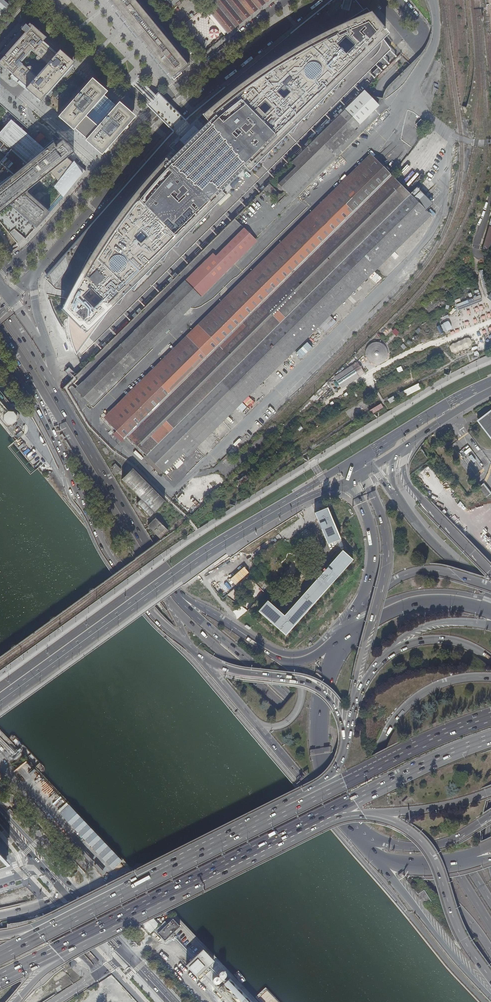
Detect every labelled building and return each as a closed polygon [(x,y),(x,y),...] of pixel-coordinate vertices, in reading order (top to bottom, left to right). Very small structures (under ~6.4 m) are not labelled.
[(6,8),(9,4),(4,0),(0,0),(0,14),(6,8)] [(251,173),(261,163),(265,163),(270,155),(276,148),(280,149),(284,140),(290,134),(294,134),(299,125),(305,120),(308,120),(313,112),(319,105),(323,106),(328,97),(334,91),(338,92),(343,82),(351,74),(385,41),(391,35),(356,0),(337,0),(319,14),(297,34),(251,70),(233,85),(197,114),(180,129),(148,165),(120,197),(85,237),(47,280),(56,289),(64,291),(63,297),(66,298),(62,308),(75,324),(86,335),(116,306),(120,307),(125,298),(131,292),(135,292),(140,283),(146,277),(150,278),(155,269),(160,263),(163,263),(169,255),(175,249),(179,249),(183,240),(189,235),(193,235),(197,226),(203,220),(207,221),(210,215),(211,212),(227,197),(223,193),(247,170),(251,173)] [(110,3),(112,6),(121,16),(128,26),(129,27),(131,29),(138,38),(145,46),(153,56),(160,64),(167,73),(172,79),(174,77),(176,76),(182,71),(185,69),(190,65),(183,56),(175,46),(168,38),(166,39),(160,31),(155,24),(156,23),(153,20),(145,10),(137,0),(107,0),(110,3)] [(205,6),(228,34),(234,29),(241,23),(247,18),(254,12),(261,6),(269,0),(213,0),(205,6)] [(41,102),(45,96),(45,95),(71,66),(69,64),(57,54),(56,53),(47,45),(42,41),(41,40),(40,39),(33,32),(29,29),(30,28),(29,27),(25,24),(23,26),(21,29),(18,33),(11,41),(4,49),(0,54),(0,64),(7,70),(12,74),(23,84),(27,87),(26,89),(40,101),(40,102),(41,102)] [(45,37),(31,25),(29,27),(30,28),(29,29),(33,32),(40,39),(41,40),(42,41),(45,37)] [(57,83),(74,63),(59,49),(56,53),(57,54),(69,64),(71,66),(45,95),(46,95),(57,83)] [(129,121),(134,115),(129,110),(121,103),(119,102),(116,105),(112,102),(113,102),(113,101),(113,100),(113,99),(112,99),(111,99),(110,99),(110,100),(109,100),(110,100),(110,99),(110,98),(110,97),(109,96),(108,97),(107,97),(107,98),(106,97),(104,95),(107,91),(97,83),(93,79),(90,83),(89,82),(59,117),(73,130),(74,129),(86,139),(85,140),(100,154),(108,144),(116,136),(124,127),(129,121)] [(364,90),(265,189),(271,196),(277,190),(280,193),(283,193),(284,192),(288,195),(379,105),(369,95),(364,90)] [(85,172),(68,157),(73,153),(67,145),(62,140),(55,146),(52,143),(41,152),(23,135),(11,126),(0,139),(0,140),(0,149),(22,168),(4,183),(0,186),(0,212),(7,206),(8,205),(15,210),(27,221),(35,228),(42,221),(50,211),(58,203),(63,197),(70,189),(77,180),(85,172)] [(304,145),(306,146),(313,138),(312,137),(304,145)] [(127,437),(391,175),(370,154),(104,419),(107,422),(125,439),(127,437)] [(127,437),(147,456),(410,194),(391,175),(127,437)] [(417,188),(410,194),(427,210),(433,204),(417,188)] [(432,215),(427,210),(410,194),(147,456),(163,472),(164,474),(184,454),(188,457),(432,215)] [(259,207),(253,201),(248,206),(254,212),(259,207)] [(481,250),(490,253),(490,250),(490,227),(489,227),(481,250)] [(76,390),(92,406),(257,242),(244,228),(216,257),(213,254),(76,390)] [(448,321),(443,323),(447,331),(452,329),(448,321)] [(365,353),(366,357),(367,360),(370,363),(374,364),(378,365),(381,364),(385,361),(387,358),(388,355),(387,351),(386,347),(383,344),(379,343),(376,342),(372,343),(369,346),(366,349),(365,353)] [(365,374),(357,361),(334,376),(342,389),(365,374)] [(8,426),(20,416),(20,415),(0,390),(0,419),(6,426),(8,426)] [(478,418),(490,436),(490,408),(478,418)] [(113,469),(111,470),(114,475),(117,473),(121,469),(117,466),(115,463),(111,467),(113,469)] [(137,504),(149,516),(164,501),(132,469),(121,480),(141,499),(137,504)] [(484,482),(479,485),(486,495),(490,491),(484,482)] [(328,543),(341,537),(327,505),(314,511),(328,543)] [(156,518),(147,525),(160,539),(168,531),(156,518)] [(486,541),(490,538),(490,535),(488,530),(482,534),(486,541)] [(268,599),(258,609),(286,634),(355,558),(344,548),(285,614),(268,599)] [(121,860),(68,805),(60,813),(112,868),(121,860)] [(173,920),(157,934),(165,942),(180,927),(173,920)] [(214,963),(203,951),(187,966),(198,978),(206,970),(209,973),(211,971),(209,968),(214,963)] [(230,978),(228,980),(226,978),(226,977),(226,975),(225,974),(224,973),(223,973),(221,973),(220,973),(214,979),(214,981),(213,982),(214,983),(214,984),(215,985),(216,986),(218,986),(220,985),(236,1001),(252,1001),(230,978)]
